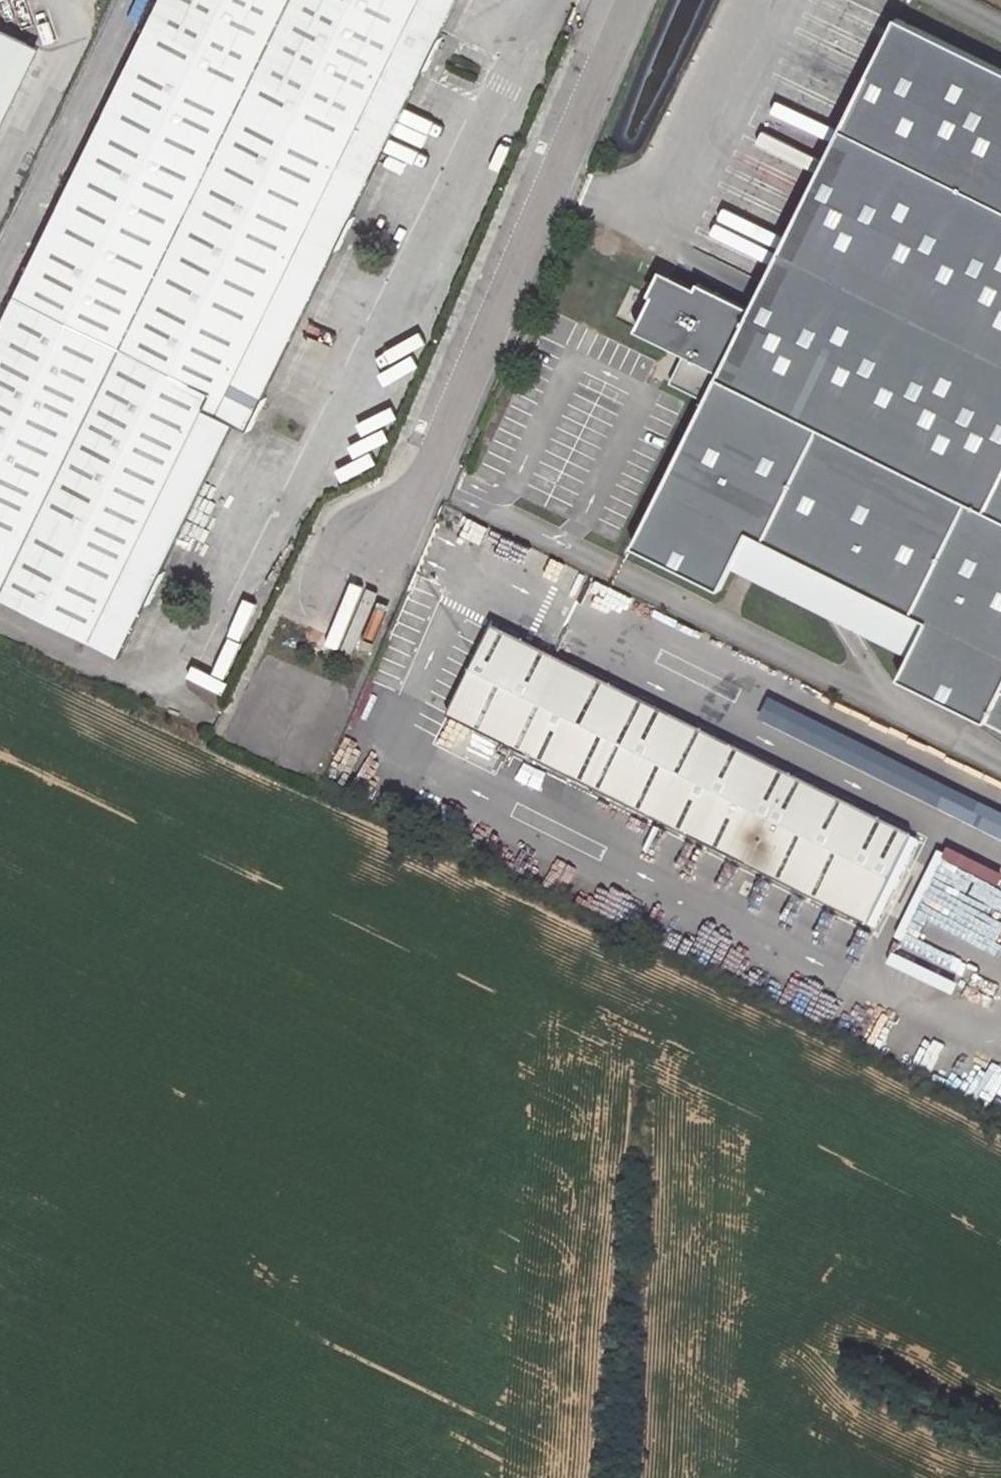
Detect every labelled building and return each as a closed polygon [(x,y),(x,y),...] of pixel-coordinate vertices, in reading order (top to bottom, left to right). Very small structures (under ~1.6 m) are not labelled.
[(172,537),(194,491),(230,419),(251,429),(260,411),(268,397),(259,393),(313,285),(332,245),(340,249),(348,234),(356,217),(348,212),(373,161),(420,66),(428,70),(435,55),(444,36),(448,27),(441,23),(452,0),(161,0),(139,46),(78,170),(18,293),(0,330),(0,595),(115,651),(141,598),(150,602),(158,588),(167,569),(158,565),(172,537)] [(894,18),(750,309),(697,282),(693,289),(662,273),(634,330),(683,354),(669,382),(704,400),(632,545),(719,589),(735,557),(748,531),(927,620),(914,646),(898,678),(1000,729),(1000,691),(1000,688),(1000,71),(894,18)] [(30,41),(0,27),(0,101),(30,41)] [(735,557),(914,646),(927,620),(748,531),(735,557)] [(914,838),(495,628),(451,720),(870,927),(914,838)]
